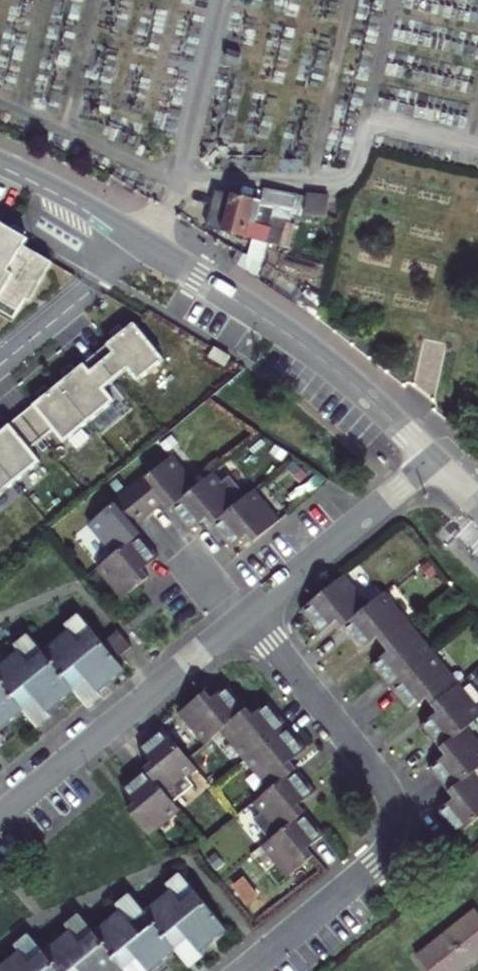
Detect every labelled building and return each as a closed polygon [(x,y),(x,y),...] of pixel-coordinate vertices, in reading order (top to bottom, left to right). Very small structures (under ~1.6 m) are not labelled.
[(229,216),(233,194),(217,190),(212,212),(229,216)] [(308,192),(307,213),(328,213),(329,193),(308,192)] [(212,212),(209,227),(266,241),(270,227),(268,226),(273,206),(262,203),(262,202),(233,194),(229,216),(212,212)] [(50,261),(21,244),(26,236),(0,221),(0,300),(16,310),(23,297),(27,300),(50,261)] [(41,462),(31,450),(54,431),(64,443),(115,401),(105,389),(128,370),(138,382),(165,360),(136,325),(122,336),(121,335),(71,375),(73,377),(49,396),(47,395),(0,433),(0,496),(41,462)] [(168,506),(193,486),(169,456),(128,489),(147,512),(163,500),(168,506)] [(209,523),(243,495),(226,475),(217,482),(209,472),(193,486),(168,506),(187,530),(203,517),(209,523)] [(147,512),(128,489),(86,522),(111,553),(137,532),(131,525),(147,512)] [(250,541),(275,520),(250,490),(243,495),(209,523),(228,547),(244,533),(250,541)] [(137,532),(111,553),(96,566),(121,596),(146,576),(140,568),(156,555),(137,532)] [(455,685),(381,593),(365,606),(340,577),(299,610),(318,634),(335,621),(340,628),(359,651),(375,638),(380,645),(386,652),(370,665),(389,688),(408,712),(424,699),(428,705),(455,685)] [(126,671),(116,659),(103,642),(78,614),(65,624),(68,629),(54,639),(74,664),(99,692),(126,671)] [(103,642),(116,659),(132,646),(119,629),(103,642)] [(99,692),(74,664),(54,639),(38,652),(29,641),(9,657),(29,682),(49,706),(69,690),(89,709),(102,698),(99,692)] [(17,711),(27,724),(49,706),(29,682),(9,657),(0,664),(0,719),(3,723),(17,711)] [(477,818),(477,748),(463,729),(477,717),(477,714),(455,685),(428,705),(435,713),(419,726),(443,756),(427,769),(452,800),(436,813),(455,837),(477,818)] [(210,744),(226,731),(274,790),(257,803),(266,813),(256,820),(273,840),(308,813),(302,807),(318,793),(294,763),(310,750),(272,703),(256,716),(231,686),(215,700),(209,692),(184,712),(210,744)] [(130,809),(151,835),(183,810),(177,802),(196,786),(189,777),(199,768),(166,727),(141,746),(154,763),(124,788),(137,804),(130,809)] [(327,837),(308,813),(273,840),(266,846),(292,878),(317,857),(311,850),(327,837)] [(190,889),(180,877),(153,899),(194,951),(222,928),(190,889)] [(153,899),(140,909),(131,898),(110,915),(151,965),(173,948),(183,960),(194,951),(153,899)] [(64,930),(83,954),(97,970),(117,970),(122,967),(125,970),(144,970),(151,965),(110,915),(90,930),(80,918),(64,930)] [(440,945),(460,970),(468,970),(477,963),(477,935),(468,922),(440,945)] [(64,930),(39,950),(30,938),(17,948),(35,970),(97,970),(83,954),(64,930)] [(440,945),(411,967),(414,970),(460,970),(440,945)] [(17,948),(0,962),(0,970),(35,970),(17,948)]
